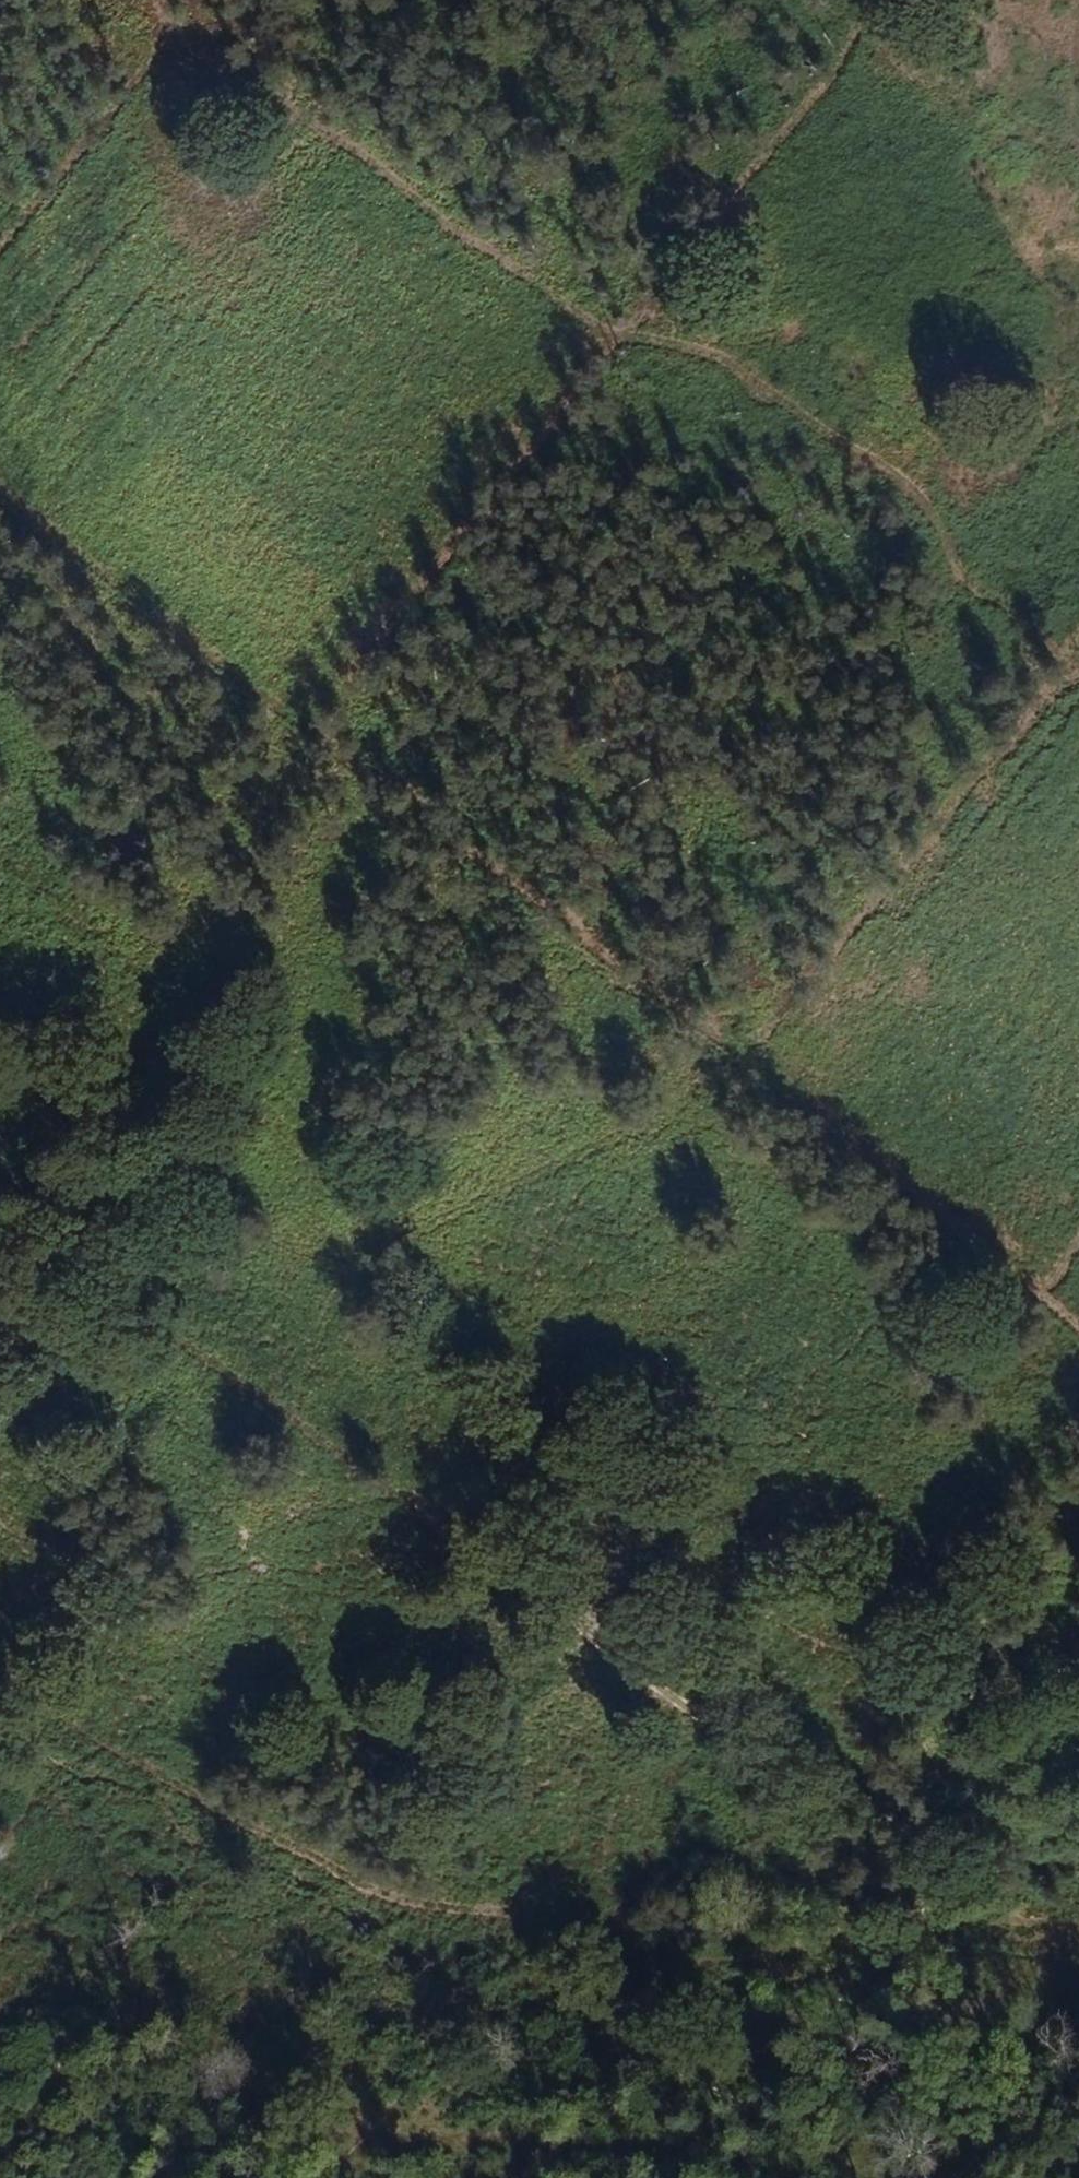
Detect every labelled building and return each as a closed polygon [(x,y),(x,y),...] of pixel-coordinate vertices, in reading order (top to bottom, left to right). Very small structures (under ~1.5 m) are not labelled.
[(690,1385),(691,1350),(646,1348),(645,1384),(690,1385)]
